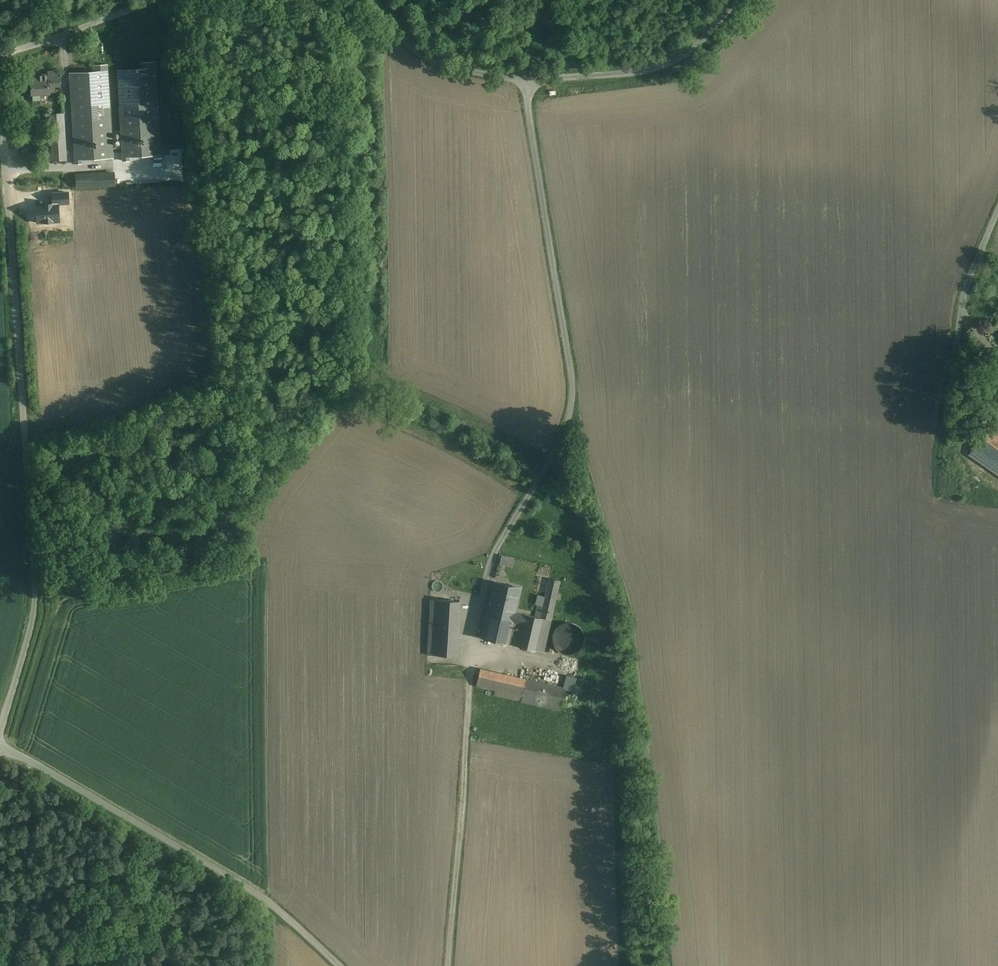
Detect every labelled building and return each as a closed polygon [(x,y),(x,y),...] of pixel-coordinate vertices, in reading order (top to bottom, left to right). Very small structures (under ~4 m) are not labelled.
[(122,157),(161,154),(155,60),(140,61),(140,67),(116,69),(122,157)] [(57,71),(48,72),(48,75),(30,76),(31,95),(32,95),(32,101),(41,101),(40,93),(50,92),(49,91),(54,91),(54,85),(60,84),(60,78),(57,79),(57,71)] [(106,71),(70,73),(76,159),(112,157),(106,71)] [(49,115),(51,150),(65,150),(63,114),(49,115)] [(65,150),(51,150),(52,160),(66,160),(65,150)] [(113,173),(77,175),(77,187),(114,185),(113,180),(115,180),(115,178),(113,178),(113,173)] [(990,425),(970,454),(985,464),(990,457),(997,461),(991,469),(997,473),(997,431),(990,425)] [(500,565),(514,566),(514,556),(500,555),(500,565)] [(109,563),(97,565),(99,574),(110,572),(109,563)] [(540,618),(515,612),(513,620),(513,622),(520,624),(515,646),(543,652),(551,617),(560,581),(549,579),(540,618)] [(520,588),(494,582),(486,614),(513,620),(515,612),(520,588)] [(460,601),(431,600),(428,655),(456,657),(460,601)] [(513,620),(486,614),(481,638),(507,644),(513,622),(513,620)] [(566,646),(566,652),(580,652),(580,623),(558,624),(559,646),(566,646)] [(497,673),(480,669),(476,686),(493,690),(497,673)] [(518,678),(497,673),(493,690),(514,695),(518,678)] [(562,688),(573,690),(576,676),(566,674),(562,688)] [(565,689),(518,678),(514,695),(522,696),(521,701),(560,710),(565,689)] [(514,695),(493,690),(492,695),(521,701),(522,696),(514,695)]
